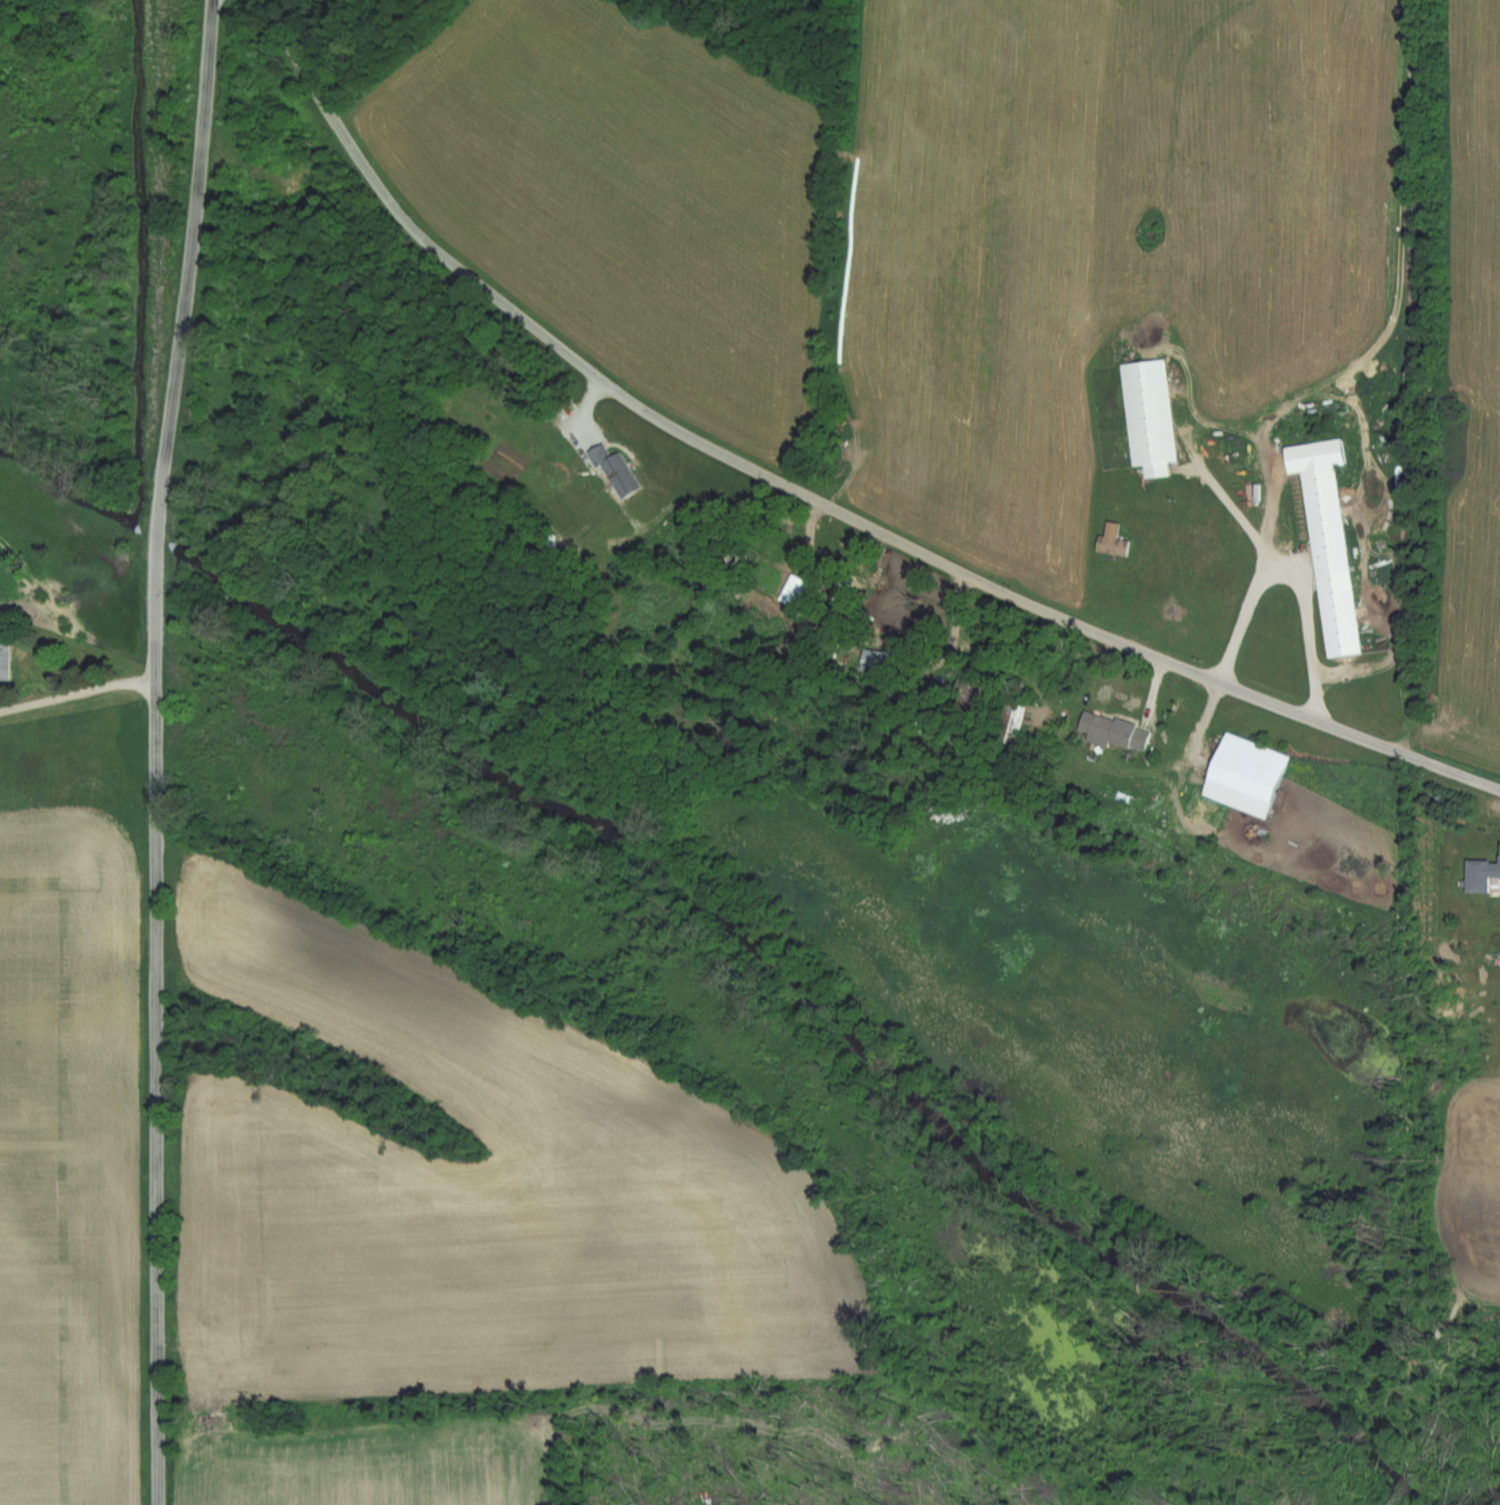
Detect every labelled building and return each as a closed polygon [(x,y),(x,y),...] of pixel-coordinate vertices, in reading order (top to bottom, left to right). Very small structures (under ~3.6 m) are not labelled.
[(1174,461),(1162,359),(1117,364),(1129,466),(1140,465),(1141,478),(1166,475),(1164,462),(1174,461)] [(1322,658),(1357,654),(1333,466),(1341,465),(1338,439),(1281,446),(1284,474),(1299,472),(1322,658)] [(638,487),(616,451),(608,456),(600,443),(584,452),(594,467),(598,465),(618,499),(638,487)] [(1092,551),(1124,556),(1126,540),(1114,538),(1116,523),(1103,521),(1101,536),(1094,535),(1092,551)] [(857,670),(884,671),(885,651),(858,650),(857,670)] [(1147,729),(1112,719),(1111,720),(1080,711),(1075,730),(1088,734),(1086,742),(1103,746),(1104,742),(1126,749),(1127,745),(1141,749),(1147,729)] [(1197,794),(1262,819),(1286,755),(1221,731),(1197,794)] [(1496,844),(1496,861),(1462,860),(1462,893),(1485,893),(1485,878),(1499,878),(1499,844),(1496,844)]
